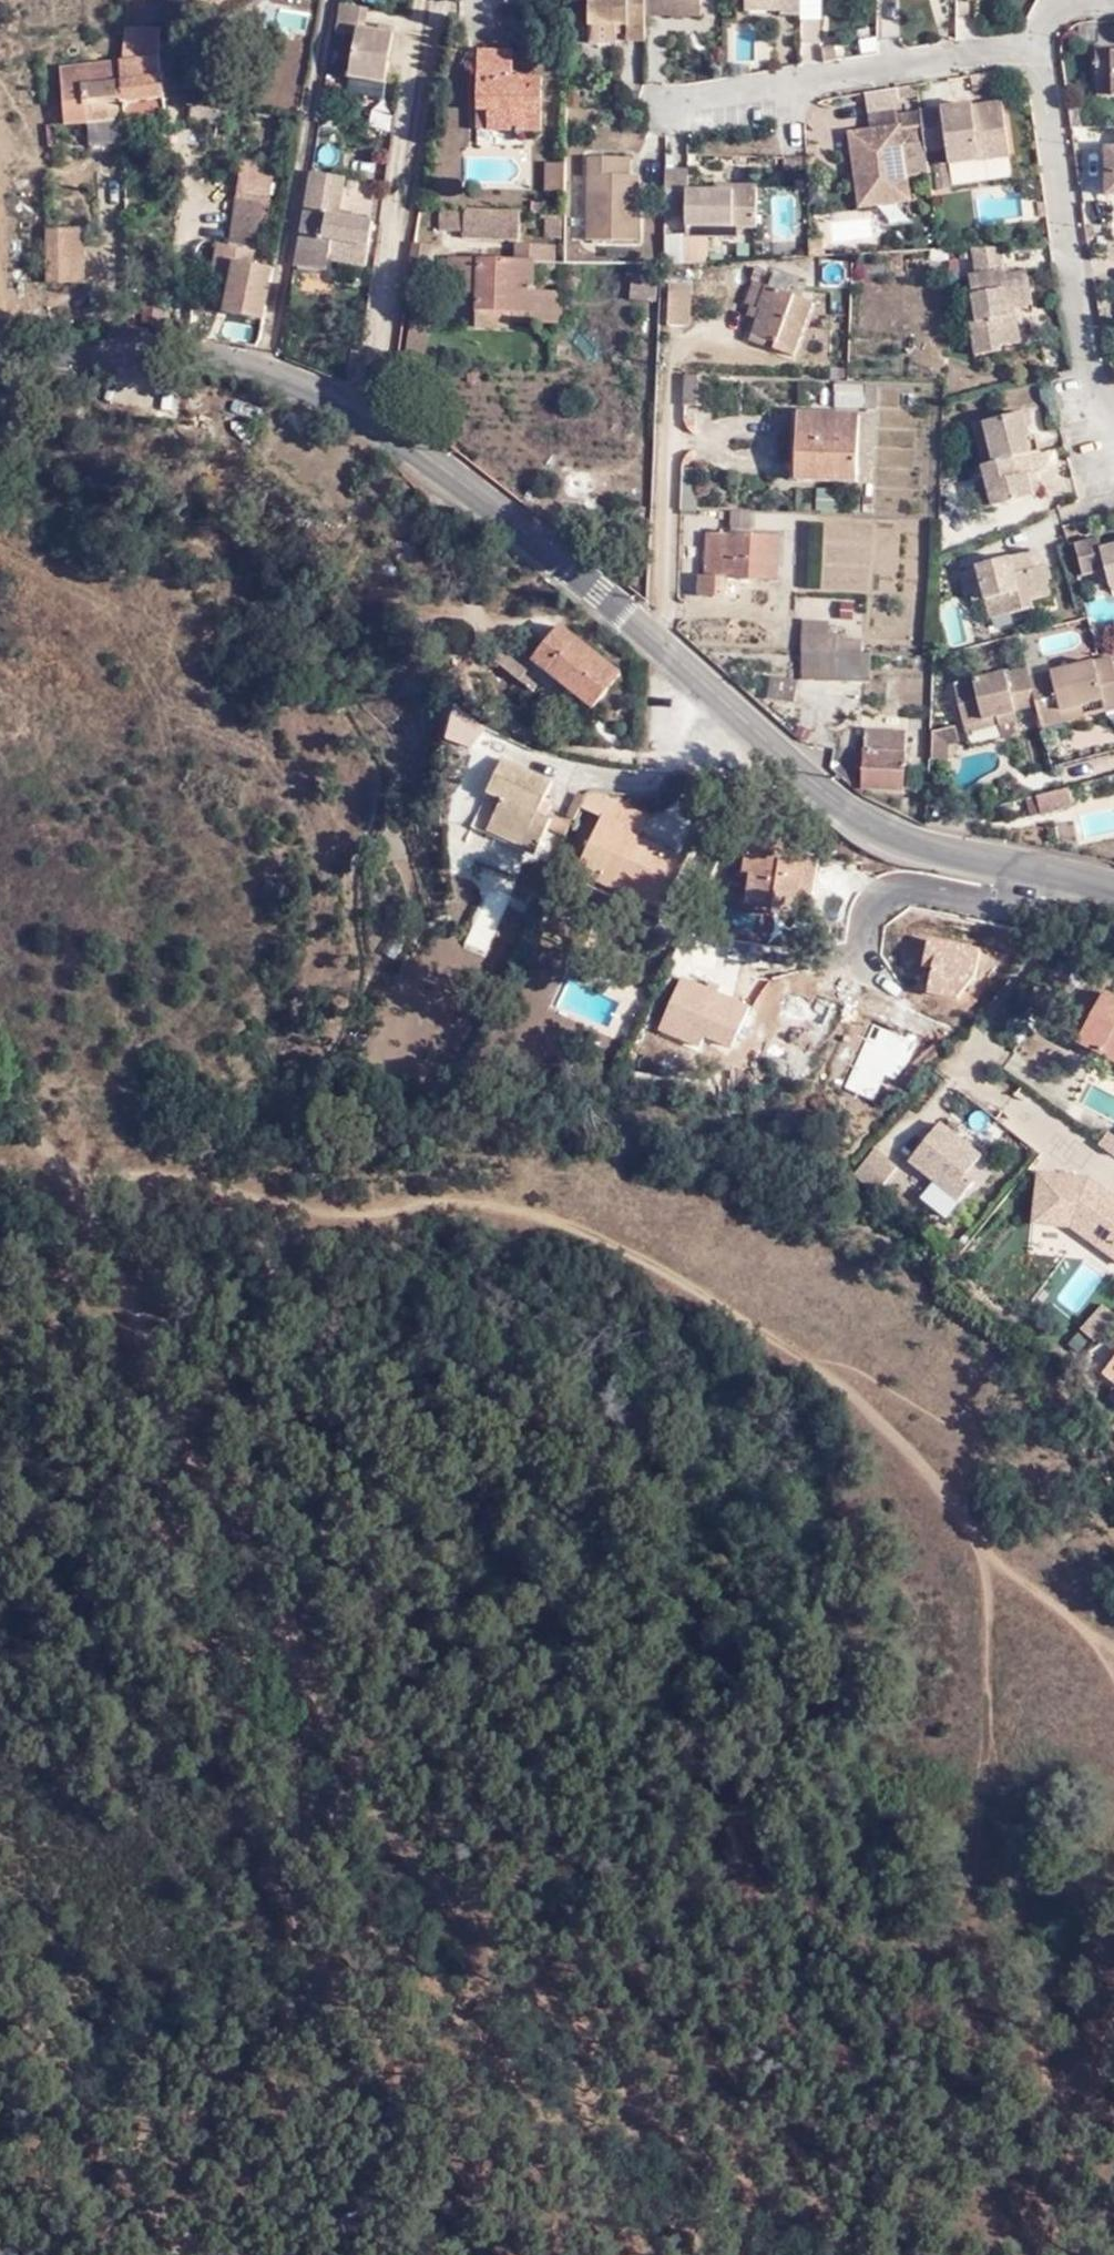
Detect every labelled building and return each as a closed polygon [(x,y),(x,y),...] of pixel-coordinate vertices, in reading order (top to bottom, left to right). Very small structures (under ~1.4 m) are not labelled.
[(215,5),(212,0),(199,0),(196,2),(204,17),(218,10),(215,5)] [(594,28),(620,28),(633,28),(632,35),(632,43),(645,43),(646,0),(595,0),(594,28)] [(645,43),(649,43),(651,17),(670,17),(670,7),(705,8),(705,0),(646,0),(645,43)] [(786,1),(751,0),(750,11),(786,12),(786,10),(786,1)] [(807,15),(807,0),(751,0),(786,1),(786,10),(786,12),(785,15),(807,15)] [(367,29),(371,8),(342,3),(337,31),(360,36),(352,79),(389,86),(399,35),(367,29)] [(705,18),(705,8),(670,7),(670,17),(705,18)] [(306,81),(306,9),(267,9),(267,81),(306,81)] [(158,35),(125,38),(125,41),(124,44),(123,65),(161,62),(158,35)] [(837,46),(823,49),(825,63),(839,61),(837,46)] [(477,51),(477,97),(486,97),(485,132),(520,132),(539,132),(540,80),(510,79),(511,52),(477,51)] [(1113,58),(1113,53),(1095,53),(1095,81),(1112,81),(1112,100),(1113,100),(1113,58)] [(161,62),(123,65),(121,66),(121,69),(122,80),(124,104),(164,101),(161,62)] [(744,77),(755,76),(754,66),(744,68),(744,77)] [(122,80),(121,69),(64,75),(65,85),(122,80)] [(387,101),(389,86),(352,79),(350,95),(387,101)] [(122,80),(65,85),(68,127),(87,125),(86,107),(124,104),(122,80)] [(994,88),(993,80),(969,83),(970,92),(994,88)] [(1095,100),(1112,100),(1112,81),(1095,81),(1095,100)] [(915,90),(896,93),(897,103),(916,101),(915,90)] [(486,97),(477,97),(475,145),(519,145),(520,132),(485,132),(486,97)] [(166,121),(164,101),(124,104),(125,124),(166,121)] [(124,104),(86,107),(87,125),(125,124),(124,104)] [(1078,105),(1066,107),(1070,132),(1082,132),(1078,105)] [(970,111),(918,117),(922,145),(923,157),(945,154),(947,169),(1007,162),(1000,111),(971,114),(970,111)] [(868,134),(896,130),(895,121),(894,113),(866,117),(868,134)] [(922,145),(918,117),(895,121),(896,130),(868,134),(848,137),(857,210),(906,204),(900,148),(922,145)] [(922,145),(900,148),(903,178),(925,176),(923,157),(922,145)] [(1104,153),(1104,199),(1113,199),(1113,152),(1104,153)] [(806,157),(784,156),(784,167),(793,166),(792,171),(806,171),(806,157)] [(593,158),(590,241),(640,242),(641,176),(633,176),(632,159),(593,158)] [(566,192),(567,165),(546,164),(545,191),(566,192)] [(944,170),(932,172),(935,195),(947,193),(944,170)] [(688,174),(665,173),(664,212),(687,212),(688,229),(756,229),(756,189),(732,189),(732,194),(716,194),(687,194),(688,174)] [(345,180),(312,174),(296,271),(329,276),(331,263),(368,270),(376,225),(339,218),(345,180)] [(242,182),(239,199),(271,204),(274,187),(242,182)] [(262,259),(271,204),(239,199),(230,254),(220,252),(214,286),(226,289),(234,290),(229,319),(266,326),(277,261),(269,261),(267,272),(256,271),(259,258),(262,259)] [(470,213),(470,233),(469,240),(523,243),(525,213),(470,211),(470,213)] [(439,232),(470,233),(470,213),(440,212),(439,232)] [(756,237),(756,229),(688,229),(688,237),(756,237)] [(1095,231),(1086,232),(1088,241),(1096,240),(1095,231)] [(82,235),(46,235),(47,288),(83,288),(82,235)] [(819,242),(809,242),(809,258),(820,258),(819,242)] [(533,315),(533,326),(562,327),(564,297),(534,295),(535,264),(558,265),(558,248),(520,246),(519,264),(453,261),(452,280),(471,282),(472,295),(480,295),(480,330),(511,330),(512,326),(512,314),(533,315)] [(628,249),(610,249),(609,259),(628,259),(628,249)] [(1006,274),(1001,252),(973,253),(978,280),(970,281),(977,318),(971,320),(979,362),(1003,357),(1002,352),(1022,349),(1017,321),(1010,322),(1009,314),(1015,313),(1034,309),(1029,276),(1007,280),(1006,274)] [(1028,271),(1006,274),(1007,280),(1029,276),(1028,271)] [(659,279),(637,277),(636,301),(658,303),(659,279)] [(820,294),(822,285),(804,279),(801,287),(820,294)] [(774,351),(797,359),(816,305),(755,284),(747,308),(761,313),(752,337),(754,337),(777,344),(774,351)] [(669,329),(691,330),(693,288),(671,288),(669,329)] [(221,318),(229,319),(234,290),(226,289),(221,318)] [(415,313),(412,334),(432,335),(435,316),(415,313)] [(512,326),(533,326),(533,315),(512,314),(512,326)] [(428,361),(432,335),(412,334),(408,358),(428,361)] [(751,343),(774,351),(777,344),(754,337),(751,343)] [(717,377),(689,376),(688,408),(716,409),(717,377)] [(875,390),(874,411),(885,411),(886,390),(875,390)] [(868,418),(803,416),(801,448),(800,482),(865,485),(868,418)] [(1026,416),(987,426),(996,467),(988,469),(985,470),(989,487),(994,510),(1034,500),(1030,479),(1039,477),(1047,475),(1038,438),(1032,439),(1026,416)] [(978,428),(988,469),(996,467),(987,426),(978,428)] [(1043,498),(1039,477),(1030,479),(1034,500),(1043,498)] [(985,512),(994,510),(989,487),(980,489),(985,512)] [(840,494),(821,493),(821,511),(839,513),(840,494)] [(699,598),(727,599),(728,580),(777,583),(780,537),(708,535),(706,578),(701,579),(699,598)] [(1102,551),(1100,542),(1078,547),(1085,579),(1107,574),(1112,593),(1113,592),(1113,548),(1102,551)] [(986,600),(987,603),(1000,600),(1004,619),(1032,612),(1031,605),(1051,600),(1044,570),(1040,571),(1036,553),(979,567),(980,570),(986,600)] [(975,603),(986,600),(980,570),(968,572),(975,603)] [(991,622),(1004,619),(1000,600),(987,603),(991,622)] [(804,621),(803,635),(831,636),(831,622),(804,621)] [(596,711),(622,677),(563,629),(539,658),(568,681),(565,686),(596,711)] [(847,636),(843,636),(831,636),(803,635),(804,652),(855,654),(865,654),(865,641),(847,640),(847,636)] [(1022,647),(1021,640),(1000,644),(1002,651),(1022,647)] [(528,676),(535,668),(510,647),(497,661),(523,682),(536,692),(541,686),(528,676)] [(855,654),(804,652),(803,678),(817,679),(817,680),(854,681),(855,654)] [(865,654),(855,654),(854,681),(872,682),(873,654),(865,654)] [(1031,682),(1050,677),(1048,663),(1040,665),(1027,668),(1028,672),(1031,682)] [(1050,677),(1060,717),(1081,712),(1102,708),(1105,717),(1113,715),(1113,670),(1112,663),(1050,677)] [(1037,710),(1031,682),(1028,672),(954,691),(963,729),(996,721),(999,729),(1016,726),(1014,716),(1037,710)] [(799,682),(772,677),(767,700),(794,706),(799,682)] [(1039,721),(1060,717),(1050,677),(1031,682),(1037,710),(1039,721)] [(1083,723),(1081,712),(1060,717),(1039,721),(1042,733),(1083,723)] [(965,737),(999,729),(996,721),(963,729),(965,737)] [(1016,726),(999,729),(1002,745),(1020,741),(1016,726)] [(907,732),(865,730),(863,792),(906,792),(907,732)] [(956,732),(934,737),(933,766),(950,765),(950,751),(960,748),(956,732)] [(842,753),(836,752),(833,770),(848,782),(852,777),(840,765),(842,753)] [(501,763),(488,794),(503,800),(496,815),(492,825),(541,845),(550,825),(552,818),(540,813),(552,784),(501,763)] [(586,800),(581,809),(602,818),(595,833),(579,872),(616,888),(620,881),(660,899),(661,896),(676,866),(683,868),(686,860),(663,851),(661,857),(648,852),(651,846),(644,842),(638,840),(649,813),(617,799),(588,793),(586,800)] [(1075,811),(1071,793),(1039,801),(1043,819),(1075,811)] [(503,800),(488,794),(480,812),(473,829),(536,856),(541,845),(492,825),(496,815),(503,800)] [(576,822),(581,809),(586,800),(577,796),(568,818),(576,822)] [(663,851),(651,846),(648,852),(661,857),(663,851)] [(749,906),(811,914),(818,867),(755,858),(749,906)] [(616,888),(579,872),(576,880),(616,897),(662,916),(683,868),(676,866),(661,896),(660,899),(620,881),(616,888)] [(487,957),(517,878),(490,868),(461,947),(487,957)] [(509,906),(526,911),(534,884),(518,879),(509,906)] [(712,1022),(740,1034),(751,1009),(683,979),(661,1028),(700,1047),(707,1033),(712,1022)] [(1109,992),(1083,1040),(1108,1053),(1112,1047),(1113,1048),(1113,994),(1109,992)] [(707,1033),(735,1046),(740,1034),(712,1022),(707,1033)] [(924,1199),(947,1217),(975,1183),(967,1176),(983,1157),(941,1124),(912,1160),(938,1181),(924,1199)] [(1101,1140),(1113,1150),(1113,1128),(1112,1126),(1101,1140)] [(857,1176),(878,1193),(899,1168),(877,1150),(857,1176)] [(1040,1171),(1036,1220),(1073,1223),(1113,1252),(1113,1190),(1092,1174),(1040,1171)] [(1105,1370),(1113,1378),(1113,1359),(1105,1370)]
